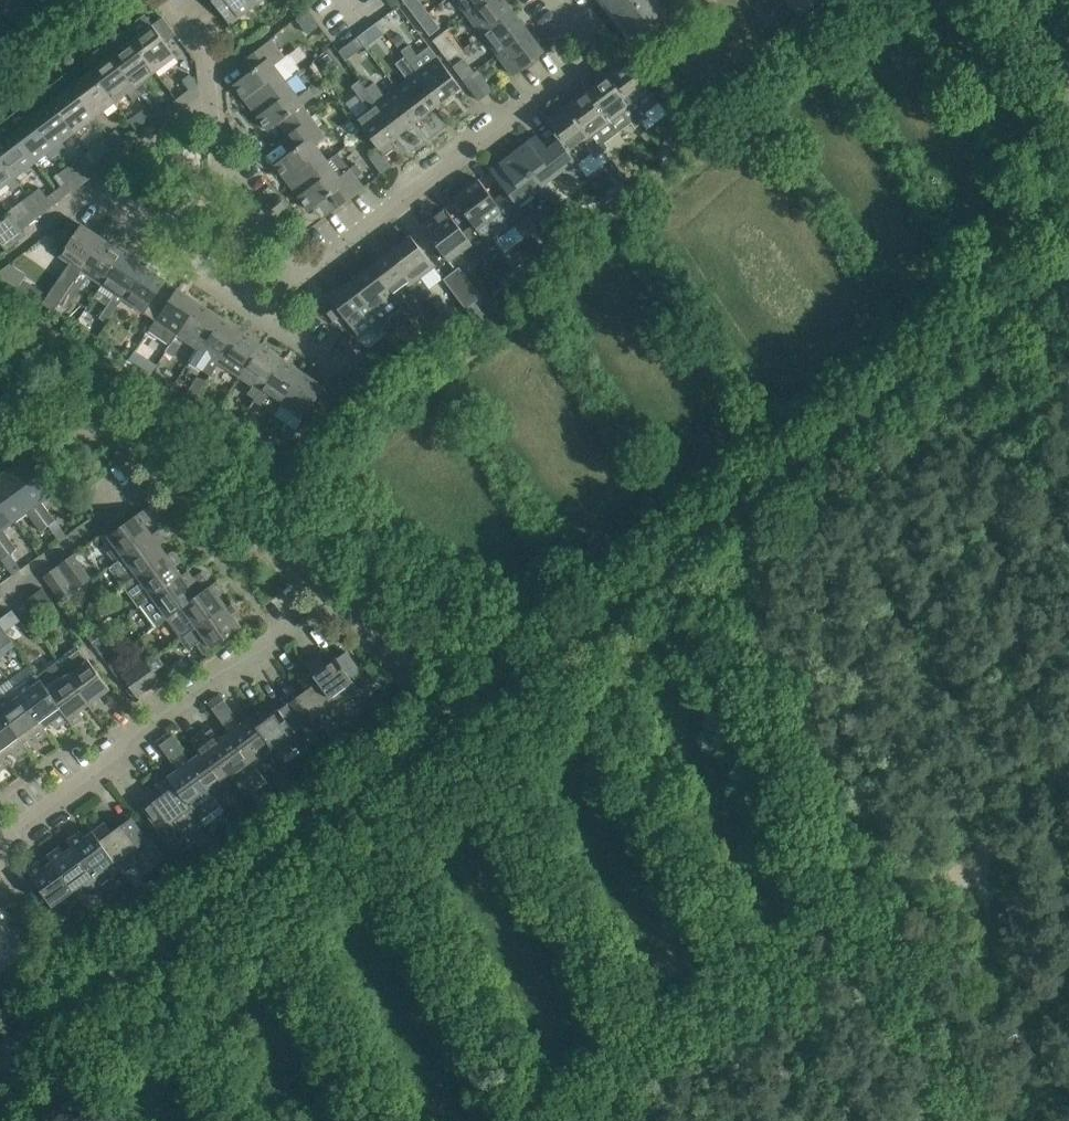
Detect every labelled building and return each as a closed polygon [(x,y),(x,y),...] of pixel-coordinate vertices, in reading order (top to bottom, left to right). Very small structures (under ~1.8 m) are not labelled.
[(15,0),(0,0),(0,11),(15,0)] [(250,0),(205,0),(207,4),(212,0),(228,21),(237,14),(239,17),(254,5),(250,0)] [(428,12),(419,0),(403,0),(418,20),(428,12)] [(467,14),(485,0),(456,0),(467,14)] [(467,14),(482,34),(513,11),(505,0),(485,0),(467,14)] [(664,10),(657,0),(605,0),(631,35),(626,39),(631,46),(642,38),(641,36),(653,27),(649,23),(654,19),(659,25),(692,0),(677,0),(664,10)] [(799,15),(775,33),(780,40),(815,14),(810,8),(815,4),(819,9),(830,0),(831,1),(833,0),(787,0),(799,15)] [(751,7),(759,17),(765,12),(758,2),(751,7)] [(54,16),(60,24),(69,17),(63,10),(54,16)] [(513,11),(482,34),(497,54),(529,32),(513,11)] [(440,28),(428,12),(418,20),(430,36),(440,28)] [(765,12),(759,17),(767,27),(773,23),(765,12)] [(124,29),(155,71),(175,55),(166,42),(176,34),(163,16),(152,24),(144,14),(124,29)] [(155,71),(124,29),(104,44),(142,94),(149,89),(143,80),(155,71)] [(448,59),(459,52),(443,32),(433,40),(448,59)] [(529,32),(497,54),(513,75),(544,52),(529,32)] [(400,33),(392,39),(398,48),(406,42),(400,33)] [(358,37),(348,44),(355,53),(365,46),(358,37)] [(271,39),(239,63),(247,73),(233,84),(244,99),(247,97),(252,104),(286,80),(274,65),(284,57),(271,39)] [(104,44),(83,59),(91,70),(115,101),(128,91),(135,100),(142,94),(104,44)] [(398,48),(389,55),(395,63),(398,61),(404,56),(400,51),(398,48)] [(412,66),(416,72),(439,103),(460,87),(437,56),(426,65),(414,49),(404,56),(412,66)] [(463,59),(453,66),(463,80),(473,72),(463,59)] [(658,100),(627,60),(607,76),(641,121),(648,116),(644,110),(658,100)] [(115,101),(91,70),(72,85),(95,116),(99,122),(107,116),(103,110),(115,101)] [(479,100),(492,90),(477,70),(473,72),(463,80),(479,100)] [(396,87),(419,118),(439,103),(416,72),(396,87)] [(95,116),(72,85),(64,74),(44,90),(75,131),(95,116)] [(190,90),(197,84),(190,74),(182,79),(190,90)] [(607,76),(586,91),(617,131),(630,121),(634,126),(641,121),(607,76)] [(298,96),(286,80),(252,104),(259,114),(257,116),(268,130),(279,122),(287,133),(312,114),(304,103),(314,95),(308,88),(298,96)] [(399,133),(419,118),(396,87),(376,102),(399,133)] [(24,105),(55,146),(75,131),(44,90),(24,105)] [(604,141),(617,131),(586,91),(566,106),(600,152),(608,146),(604,141)] [(157,115),(164,110),(156,99),(149,104),(157,115)] [(379,148),(399,133),(376,102),(356,118),(379,148)] [(134,116),(142,126),(157,115),(149,104),(134,116)] [(3,120),(35,162),(55,146),(24,105),(3,120)] [(546,122),(555,134),(565,147),(576,162),(590,151),(594,156),(600,152),(566,106),(546,122)] [(288,176),(293,184),(326,159),(315,144),(326,136),(311,117),(313,116),(312,114),(287,133),(288,134),(286,136),(295,147),(274,163),(285,178),(288,176)] [(14,177),(35,162),(3,120),(0,123),(0,159),(14,177)] [(117,145),(124,140),(116,130),(109,135),(117,145)] [(576,162),(565,147),(555,134),(544,143),(539,136),(530,143),(528,141),(513,153),(549,201),(557,195),(549,184),(564,173),(567,176),(580,167),(576,162)] [(117,145),(109,135),(102,140),(109,151),(117,145)] [(662,150),(656,154),(662,161),(667,157),(662,150)] [(364,187),(356,176),(364,170),(357,162),(350,168),(338,152),(327,160),(326,159),(293,184),(301,193),(298,195),(309,210),(327,197),(336,208),(364,187)] [(506,191),(494,199),(501,209),(515,227),(528,217),(520,206),(535,195),(543,205),(549,201),(513,153),(499,163),(501,165),(492,172),(506,191)] [(6,183),(11,189),(19,184),(14,177),(0,159),(0,188),(6,183)] [(75,160),(69,165),(76,176),(83,170),(75,160)] [(76,176),(69,165),(62,171),(69,181),(76,176)] [(515,227),(501,209),(494,199),(478,178),(452,198),(473,225),(464,233),(471,243),(479,254),(515,227)] [(35,191),(28,196),(36,207),(43,201),(35,191)] [(36,207),(28,196),(21,201),(29,211),(36,207)] [(464,233),(446,209),(422,226),(448,261),(471,243),(464,233)] [(54,311),(69,289),(81,270),(103,238),(81,223),(80,224),(69,217),(54,239),(65,246),(59,256),(69,262),(42,303),(54,311)] [(434,266),(411,235),(389,252),(424,298),(432,292),(420,277),(434,266)] [(103,238),(81,270),(69,289),(75,294),(88,275),(102,284),(124,252),(103,238)] [(501,282),(517,270),(500,248),(484,260),(501,282)] [(124,252),(102,284),(123,298),(144,266),(124,252)] [(424,298),(389,252),(369,267),(392,298),(406,287),(418,302),(424,298)] [(7,281),(16,267),(10,263),(0,271),(0,276),(7,281)] [(166,280),(144,266),(123,298),(148,315),(144,320),(151,325),(176,288),(165,281),(166,280)] [(388,318),(400,309),(392,298),(369,267),(349,282),(384,329),(389,334),(396,329),(388,318)] [(443,279),(467,310),(476,303),(483,298),(459,267),(443,279)] [(41,302),(46,294),(23,279),(18,287),(41,302)] [(333,320),(342,314),(360,338),(373,328),(378,334),(384,329),(349,282),(329,297),(330,298),(321,304),(333,320)] [(174,339),(177,334),(199,302),(177,287),(176,288),(151,325),(145,335),(167,350),(174,339)] [(119,303),(111,298),(104,309),(112,314),(119,303)] [(197,348),(219,316),(199,302),(177,334),(197,348)] [(476,303),(467,310),(475,320),(476,322),(485,315),(483,313),(476,303)] [(240,330),(219,316),(197,348),(189,361),(211,375),(219,363),(219,362),(240,330)] [(151,325),(144,320),(137,330),(145,335),(151,325)] [(240,376),(262,344),(240,330),(219,362),(219,363),(240,376)] [(174,339),(167,350),(173,355),(180,344),(174,339)] [(240,376),(261,390),(282,358),(262,344),(240,376)] [(135,361),(151,371),(155,365),(139,354),(135,361)] [(261,390),(257,396),(252,404),(272,418),(281,404),(303,372),(282,358),(261,390)] [(324,386),(303,372),(281,404),(303,418),(305,415),(316,422),(333,397),(322,390),(324,386)] [(198,377),(186,394),(194,399),(197,395),(207,380),(198,377)] [(250,406),(252,404),(257,396),(249,390),(242,401),(250,406)] [(192,402),(207,413),(212,405),(197,395),(194,399),(192,402)] [(223,420),(233,427),(239,418),(229,412),(223,420)] [(262,432),(242,418),(241,419),(235,428),(234,429),(255,443),(262,432)] [(275,456),(287,464),(292,457),(281,449),(275,456)] [(28,456),(8,471),(48,525),(55,520),(40,500),(52,491),(28,456)] [(0,477),(0,500),(14,519),(25,510),(40,531),(48,525),(8,471),(0,477)] [(9,554),(16,548),(1,528),(14,519),(0,500),(0,542),(9,554)] [(108,551),(116,562),(151,534),(144,524),(150,520),(143,509),(108,535),(116,546),(108,551)] [(116,562),(108,567),(122,586),(137,575),(166,554),(159,545),(165,540),(157,530),(151,534),(116,562)] [(0,542),(0,557),(2,559),(9,554),(0,542)] [(137,591),(145,602),(181,575),(174,565),(180,561),(172,550),(166,554),(137,575),(145,586),(137,591)] [(76,588),(89,579),(72,555),(59,564),(76,588)] [(56,566),(43,576),(61,601),(75,591),(56,566)] [(187,570),(181,575),(145,602),(137,608),(152,628),(165,618),(182,607),(212,583),(203,570),(193,578),(187,570)] [(179,638),(188,632),(225,605),(218,595),(224,591),(216,580),(212,583),(182,607),(165,618),(179,638)] [(53,605),(41,589),(26,599),(39,617),(53,605)] [(225,605),(188,632),(179,638),(187,649),(196,642),(204,653),(241,626),(233,616),(239,611),(231,600),(225,605)] [(15,613),(2,623),(9,632),(22,622),(15,613)] [(82,629),(90,640),(104,630),(96,619),(82,629)] [(12,643),(0,627),(0,652),(12,643)] [(66,675),(88,704),(92,710),(103,702),(99,696),(109,688),(77,644),(55,660),(66,675)] [(375,692),(345,651),(326,665),(320,656),(307,666),(311,672),(337,706),(354,694),(360,703),(375,692)] [(148,688),(160,680),(143,658),(132,666),(148,688)] [(35,675),(39,680),(46,690),(67,719),(72,725),(83,717),(78,711),(88,704),(66,675),(55,660),(35,675)] [(137,697),(148,688),(132,666),(121,675),(137,697)] [(306,689),(288,703),(310,733),(341,710),(337,706),(311,672),(300,680),(306,689)] [(176,681),(173,676),(162,684),(166,688),(176,681)] [(46,690),(39,680),(30,687),(26,681),(15,689),(19,695),(44,727),(52,721),(56,727),(67,719),(46,690)] [(265,759),(276,751),(250,716),(239,724),(235,718),(237,717),(220,693),(207,702),(229,732),(249,759),(259,752),(265,759)] [(24,742),(31,736),(36,742),(48,733),(44,727),(19,695),(11,702),(6,695),(0,700),(0,712),(24,742)] [(276,751),(279,755),(310,733),(288,703),(268,717),(262,708),(250,716),(276,751)] [(3,756),(11,751),(15,757),(28,748),(24,742),(0,712),(0,752),(3,756)] [(199,733),(205,740),(229,774),(239,766),(258,793),(268,785),(249,759),(229,732),(219,739),(209,725),(199,733)] [(179,768),(168,776),(194,811),(197,816),(204,824),(224,809),(215,796),(209,789),(189,761),(168,733),(157,741),(174,764),(175,763),(179,768)] [(229,774),(205,740),(199,733),(189,740),(199,754),(189,761),(209,789),(215,796),(224,789),(219,781),(229,774)] [(180,828),(197,816),(194,811),(168,776),(156,785),(163,794),(143,808),(166,838),(163,841),(171,852),(189,839),(180,828)] [(92,832),(120,869),(122,872),(139,860),(144,868),(162,855),(149,837),(146,839),(131,817),(111,831),(105,822),(92,832)] [(80,831),(67,841),(72,847),(100,884),(120,869),(92,832),(84,837),(80,831)] [(51,861),(80,899),(100,884),(72,847),(64,852),(60,846),(47,855),(51,861)] [(68,907),(80,899),(51,861),(44,867),(39,861),(26,870),(54,909),(64,901),(68,907)] [(175,871),(166,878),(173,887),(182,881),(175,871)] [(147,907),(136,893),(125,902),(136,916),(147,907)] [(10,931),(5,923),(11,919),(1,906),(0,907),(0,939),(10,931)] [(104,932),(115,924),(108,914),(97,922),(104,932)] [(104,932),(97,922),(86,930),(93,940),(104,932)] [(10,931),(0,939),(0,971),(26,952),(20,944),(26,939),(16,926),(10,931)]
